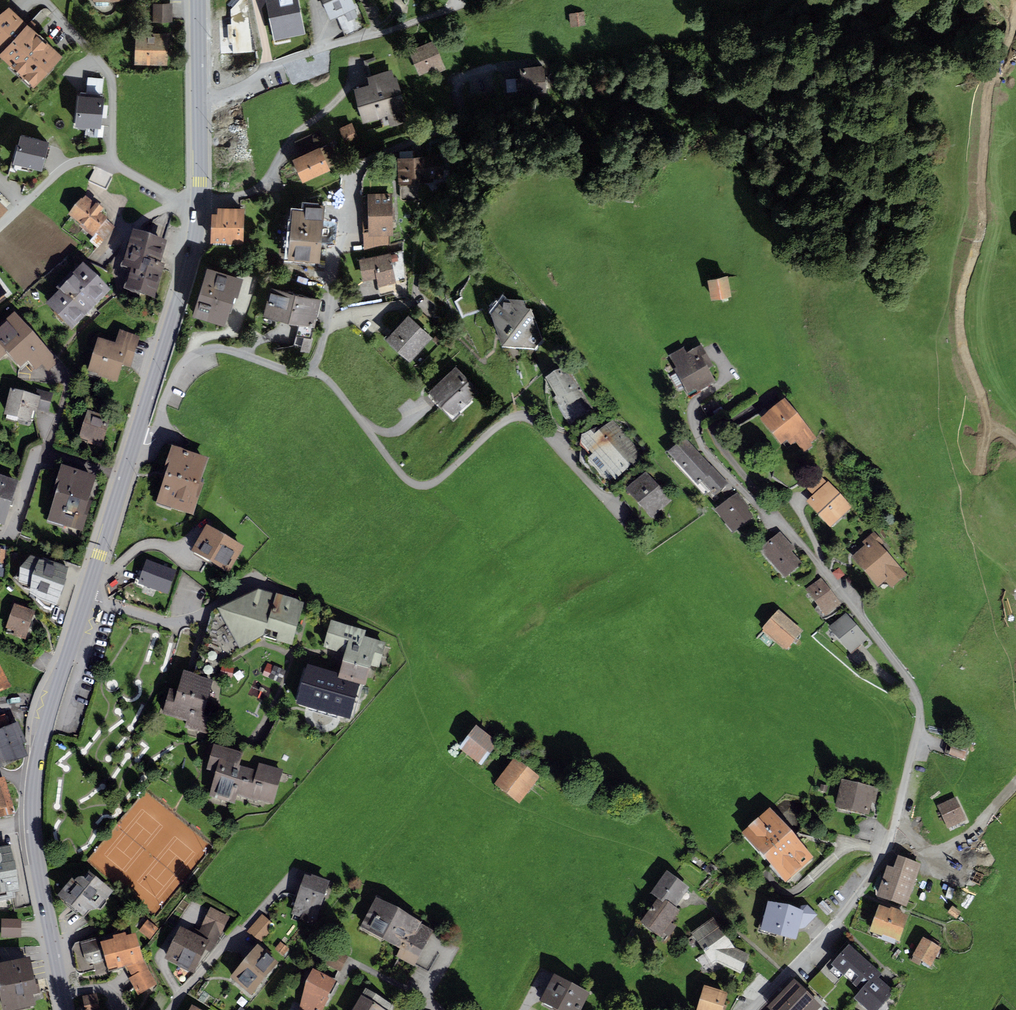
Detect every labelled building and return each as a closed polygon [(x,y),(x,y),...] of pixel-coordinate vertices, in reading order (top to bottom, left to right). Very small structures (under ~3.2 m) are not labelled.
[(273,39),(303,33),(297,0),(265,0),(273,39)] [(353,0),(323,0),(331,19),(337,16),(345,35),(363,28),(355,9),(357,8),(353,0)] [(172,4),(153,3),(153,22),(172,22),(172,4)] [(0,15),(0,52),(1,53),(0,53),(0,56),(34,88),(63,56),(36,32),(28,24),(9,7),(0,15)] [(584,12),(569,14),(571,27),(586,25),(584,12)] [(31,20),(28,24),(36,32),(40,28),(31,20)] [(169,33),(135,32),(135,64),(168,65),(169,33)] [(434,41),(408,52),(419,76),(436,69),(438,73),(446,69),(434,41)] [(370,85),(354,89),(363,123),(388,116),(390,126),(409,121),(396,76),(401,75),(394,51),(363,60),(370,85)] [(520,68),(522,94),(545,93),(544,67),(520,68)] [(88,77),(86,94),(102,95),(104,79),(88,77)] [(86,94),(79,93),(75,127),(101,129),(104,96),(102,95),(86,94)] [(351,123),(339,129),(346,144),(358,138),(351,123)] [(335,163),(320,130),(297,141),(303,154),(292,159),(302,183),(330,171),(328,166),(335,163)] [(49,142),(20,134),(13,164),(42,172),(49,142)] [(399,158),(397,158),(398,185),(399,185),(400,198),(400,199),(401,199),(401,200),(419,199),(418,184),(434,183),(434,178),(444,178),(443,157),(412,158),(412,151),(399,152),(399,158)] [(113,175),(96,167),(88,183),(97,187),(106,191),(113,175)] [(392,193),(367,194),(368,237),(373,237),(373,247),(388,244),(388,235),(393,235),(392,193)] [(85,199),(69,219),(94,238),(90,243),(98,248),(114,227),(100,217),(103,213),(102,212),(104,210),(98,204),(95,207),(85,199)] [(293,210),(288,260),(320,263),(325,206),(304,204),(303,211),(293,210)] [(211,214),(209,243),(242,245),(244,209),(217,207),(217,214),(211,214)] [(148,240),(132,236),(121,274),(131,276),(125,295),(155,303),(164,268),(161,267),(167,245),(163,245),(148,240)] [(39,245),(15,269),(22,276),(46,252),(39,245)] [(390,253),(358,260),(363,282),(376,279),(378,287),(397,283),(390,253)] [(58,298),(46,309),(72,335),(111,295),(83,267),(73,278),(71,276),(54,294),(58,298)] [(208,268),(192,318),(225,328),(235,297),(237,298),(243,279),(208,268)] [(727,276),(707,280),(711,301),(732,297),(727,276)] [(322,300),(270,287),(263,316),(266,317),(265,321),(277,324),(278,320),(299,325),(296,335),(304,337),(312,339),(322,300)] [(504,298),(492,314),(502,346),(535,348),(542,339),(532,309),(526,308),(524,301),(504,298)] [(408,315),(385,340),(410,362),(433,338),(408,315)] [(0,332),(0,363),(7,357),(20,371),(28,364),(36,373),(42,367),(48,374),(59,364),(14,316),(3,327),(4,328),(0,332)] [(98,342),(88,378),(117,386),(123,368),(131,370),(140,338),(119,332),(115,347),(98,342)] [(312,339),(304,337),(300,351),(309,354),(313,339),(312,339)] [(435,337),(432,340),(437,345),(440,342),(435,337)] [(293,346),(283,348),(285,361),(296,359),(293,346)] [(707,372),(713,369),(701,348),(687,356),(684,350),(666,360),(688,398),(696,394),(697,396),(715,386),(707,372)] [(456,367),(427,393),(441,407),(455,416),(480,393),(456,367)] [(569,369),(545,383),(557,405),(564,401),(568,407),(580,400),(587,412),(592,409),(569,369)] [(35,399),(10,393),(4,419),(30,425),(33,414),(37,415),(38,411),(48,414),(53,395),(37,391),(35,399)] [(785,402),(759,423),(781,449),(787,444),(791,448),(795,445),(804,455),(819,442),(785,402)] [(88,414),(79,442),(88,444),(87,447),(102,452),(111,421),(88,414)] [(603,427),(582,441),(581,447),(592,460),(588,464),(602,479),(606,475),(615,484),(645,457),(613,421),(605,430),(603,427)] [(686,440),(666,458),(706,499),(708,497),(712,501),(729,485),(686,440)] [(157,503),(193,514),(203,483),(201,482),(209,457),(171,445),(164,467),(168,468),(157,503)] [(57,493),(47,526),(83,537),(91,507),(89,506),(96,481),(61,470),(54,492),(57,493)] [(672,503),(645,473),(624,492),(651,522),(672,503)] [(0,478),(0,527),(4,529),(18,484),(0,478)] [(821,479),(807,492),(813,498),(806,505),(830,530),(851,509),(821,479)] [(737,494),(713,513),(733,537),(754,520),(747,511),(749,509),(737,494)] [(207,524),(191,551),(228,572),(244,545),(207,524)] [(907,577),(880,548),(885,543),(875,533),(862,545),(865,549),(851,561),(878,590),(885,584),(892,591),(907,577)] [(781,534),(759,554),(785,582),(803,566),(792,554),(796,551),(781,534)] [(68,571),(30,560),(20,574),(18,587),(31,590),(30,599),(41,606),(56,610),(63,593),(68,571)] [(146,561),(137,586),(169,597),(178,571),(146,561)] [(842,606),(821,580),(804,593),(825,619),(842,606)] [(258,593),(218,615),(240,650),(264,639),(265,634),(278,637),(276,645),(293,649),(305,606),(258,593)] [(13,600),(11,606),(14,607),(6,631),(15,634),(14,638),(26,642),(36,614),(24,610),(26,605),(13,600)] [(779,613),(762,634),(787,654),(804,634),(779,613)] [(845,614),(827,631),(850,657),(869,640),(845,614)] [(345,653),(339,673),(338,678),(360,684),(365,685),(371,666),(378,668),(386,642),(364,636),(366,630),(330,620),(323,647),(345,653)] [(350,719),(360,684),(338,678),(339,673),(307,664),(296,704),(350,719)] [(0,666),(0,693),(12,687),(0,666)] [(234,670),(223,667),(219,678),(231,681),(234,670)] [(213,683),(183,675),(178,696),(169,694),(163,719),(187,725),(186,731),(212,738),(220,706),(208,702),(213,683)] [(0,715),(0,762),(25,752),(21,743),(25,742),(17,721),(10,724),(5,713),(0,715)] [(476,724),(458,747),(481,764),(499,742),(476,724)] [(243,755),(213,747),(206,775),(215,777),(209,800),(234,807),(236,799),(274,809),(284,773),(259,766),(257,774),(239,769),(243,755)] [(514,757),(494,783),(519,803),(539,776),(514,757)] [(16,813),(4,775),(0,776),(0,818),(16,813)] [(879,787),(842,778),(834,806),(869,814),(872,802),(875,804),(879,787)] [(956,796),(937,805),(948,828),(967,820),(956,796)] [(813,856),(769,806),(741,832),(785,882),(813,856)] [(11,843),(0,845),(0,900),(13,898),(12,892),(19,890),(11,843)] [(894,867),(887,864),(876,895),(906,906),(922,863),(898,855),(894,867)] [(709,862),(704,870),(712,876),(717,868),(709,862)] [(71,875),(56,894),(72,907),(77,911),(83,916),(89,909),(97,907),(104,899),(107,898),(113,891),(88,870),(84,876),(82,875),(79,876),(77,877),(75,879),(71,875)] [(650,892),(658,898),(663,901),(665,898),(676,906),(690,887),(666,870),(650,892)] [(304,873),(291,913),(301,917),(300,919),(316,924),(330,880),(311,873),(311,875),(304,873)] [(375,896),(359,926),(400,949),(396,956),(414,966),(434,930),(420,923),(421,921),(375,896)] [(640,922),(661,936),(680,909),(676,906),(665,898),(663,901),(658,898),(640,922)] [(800,905),(801,909),(767,900),(761,928),(796,939),(799,928),(805,927),(817,915),(807,904),(800,905)] [(890,908),(879,903),(868,931),(881,936),(880,938),(894,943),(896,939),(899,940),(909,915),(900,911),(901,910),(891,906),(890,908)] [(961,911),(952,905),(947,913),(956,919),(961,911)] [(180,925),(164,958),(194,973),(205,950),(211,953),(229,916),(211,907),(199,931),(193,928),(192,931),(180,925)] [(275,925),(262,914),(247,931),(260,943),(275,925)] [(691,932),(712,964),(716,962),(741,973),(749,954),(734,947),(713,916),(691,932)] [(21,918),(1,918),(1,937),(21,937),(21,928),(21,918)] [(148,920),(140,931),(150,939),(158,929),(148,920)] [(108,971),(126,966),(132,976),(128,978),(138,995),(157,984),(144,961),(136,932),(126,935),(125,931),(100,937),(100,935),(75,942),(72,949),(72,953),(74,953),(77,967),(75,968),(76,971),(80,974),(96,970),(94,963),(106,961),(108,971)] [(942,943),(928,936),(927,938),(922,936),(911,955),(931,966),(937,954),(940,956),(943,951),(940,949),(941,947),(940,946),(942,943)] [(281,941),(275,948),(283,956),(289,949),(281,941)] [(258,943),(230,976),(251,994),(279,961),(258,943)] [(831,964),(834,966),(844,974),(861,989),(854,997),(868,1009),(877,1009),(894,991),(878,977),(881,973),(849,944),(831,964)] [(0,962),(0,996),(3,1009),(9,1009),(35,1004),(33,994),(40,992),(38,980),(37,978),(35,979),(32,962),(30,955),(0,962)] [(844,974),(834,966),(829,971),(839,980),(844,974)] [(313,968),(306,980),(299,1009),(323,1009),(337,981),(313,968)] [(539,1000),(558,1009),(580,1009),(590,992),(554,973),(539,1000)] [(704,984),(696,1009),(725,1009),(727,1005),(724,1004),(728,992),(704,984)] [(782,1004),(789,1009),(813,1009),(819,1003),(799,985),(782,1004)] [(352,1009),(388,1009),(392,1004),(365,988),(352,1009)] [(85,1009),(100,1009),(96,993),(82,996),(85,1009)]
